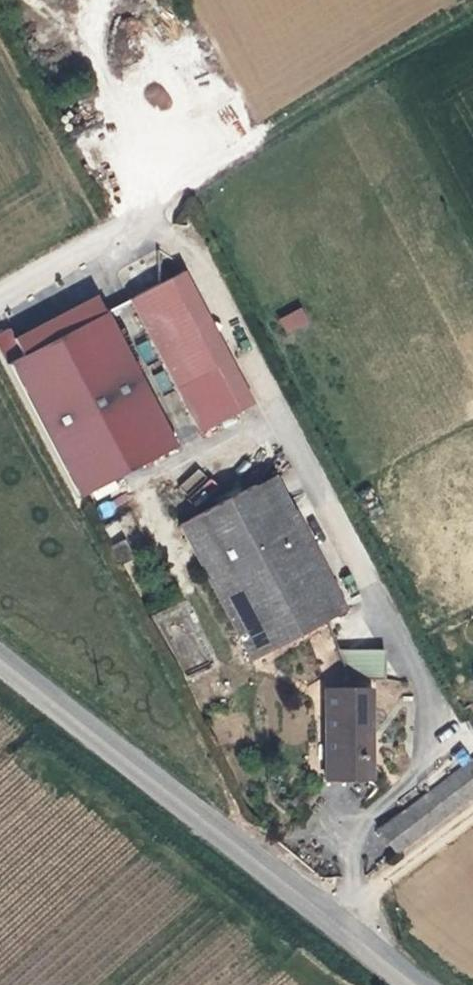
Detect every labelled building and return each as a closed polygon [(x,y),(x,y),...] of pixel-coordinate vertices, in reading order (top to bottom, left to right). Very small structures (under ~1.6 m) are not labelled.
[(183,268),(131,294),(199,427),(251,401),(183,268)] [(0,329),(0,352),(76,494),(173,443),(96,295),(15,338),(7,325),(0,329)] [(301,305),(278,319),(287,334),(310,320),(301,305)] [(189,469),(182,496),(208,503),(215,476),(189,469)] [(196,515),(268,645),(343,604),(271,473),(196,515)] [(111,547),(121,563),(133,556),(124,540),(111,547)] [(343,675),(384,675),(384,649),(343,649),(343,675)] [(370,681),(326,681),(326,775),(371,775),(370,729),(370,681)] [(472,794),(472,756),(381,824),(400,848),(472,794)]
